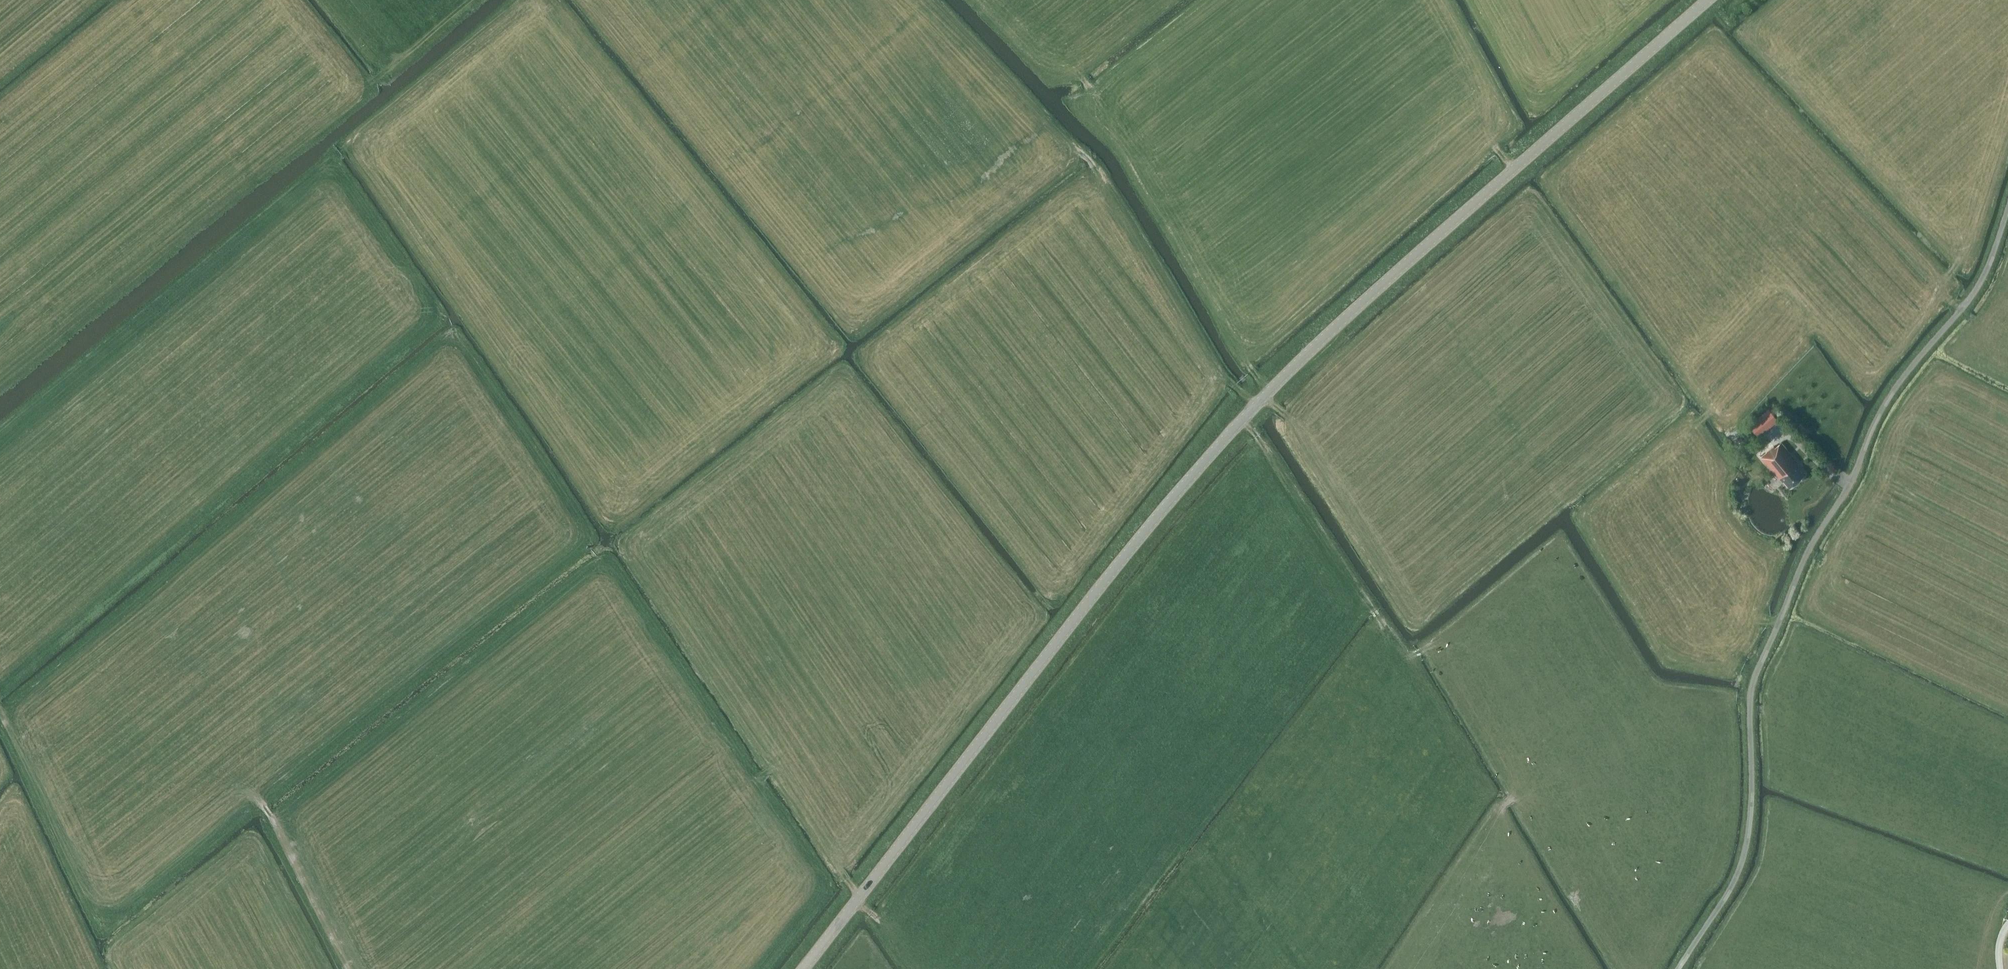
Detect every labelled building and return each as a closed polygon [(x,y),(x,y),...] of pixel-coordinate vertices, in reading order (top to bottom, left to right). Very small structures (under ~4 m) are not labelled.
[(1773,424),(1778,420),(1769,408),(1764,413),(1773,424)] [(1801,432),(1805,428),(1800,423),(1796,427),(1801,432)] [(1739,443),(1743,439),(1739,434),(1735,438),(1739,443)] [(1785,482),(1788,483),(1791,486),(1805,475),(1799,469),(1801,467),(1798,463),(1799,463),(1782,443),(1777,448),(1774,445),(1766,451),(1767,452),(1761,457),(1780,479),(1781,478),(1785,482)]
